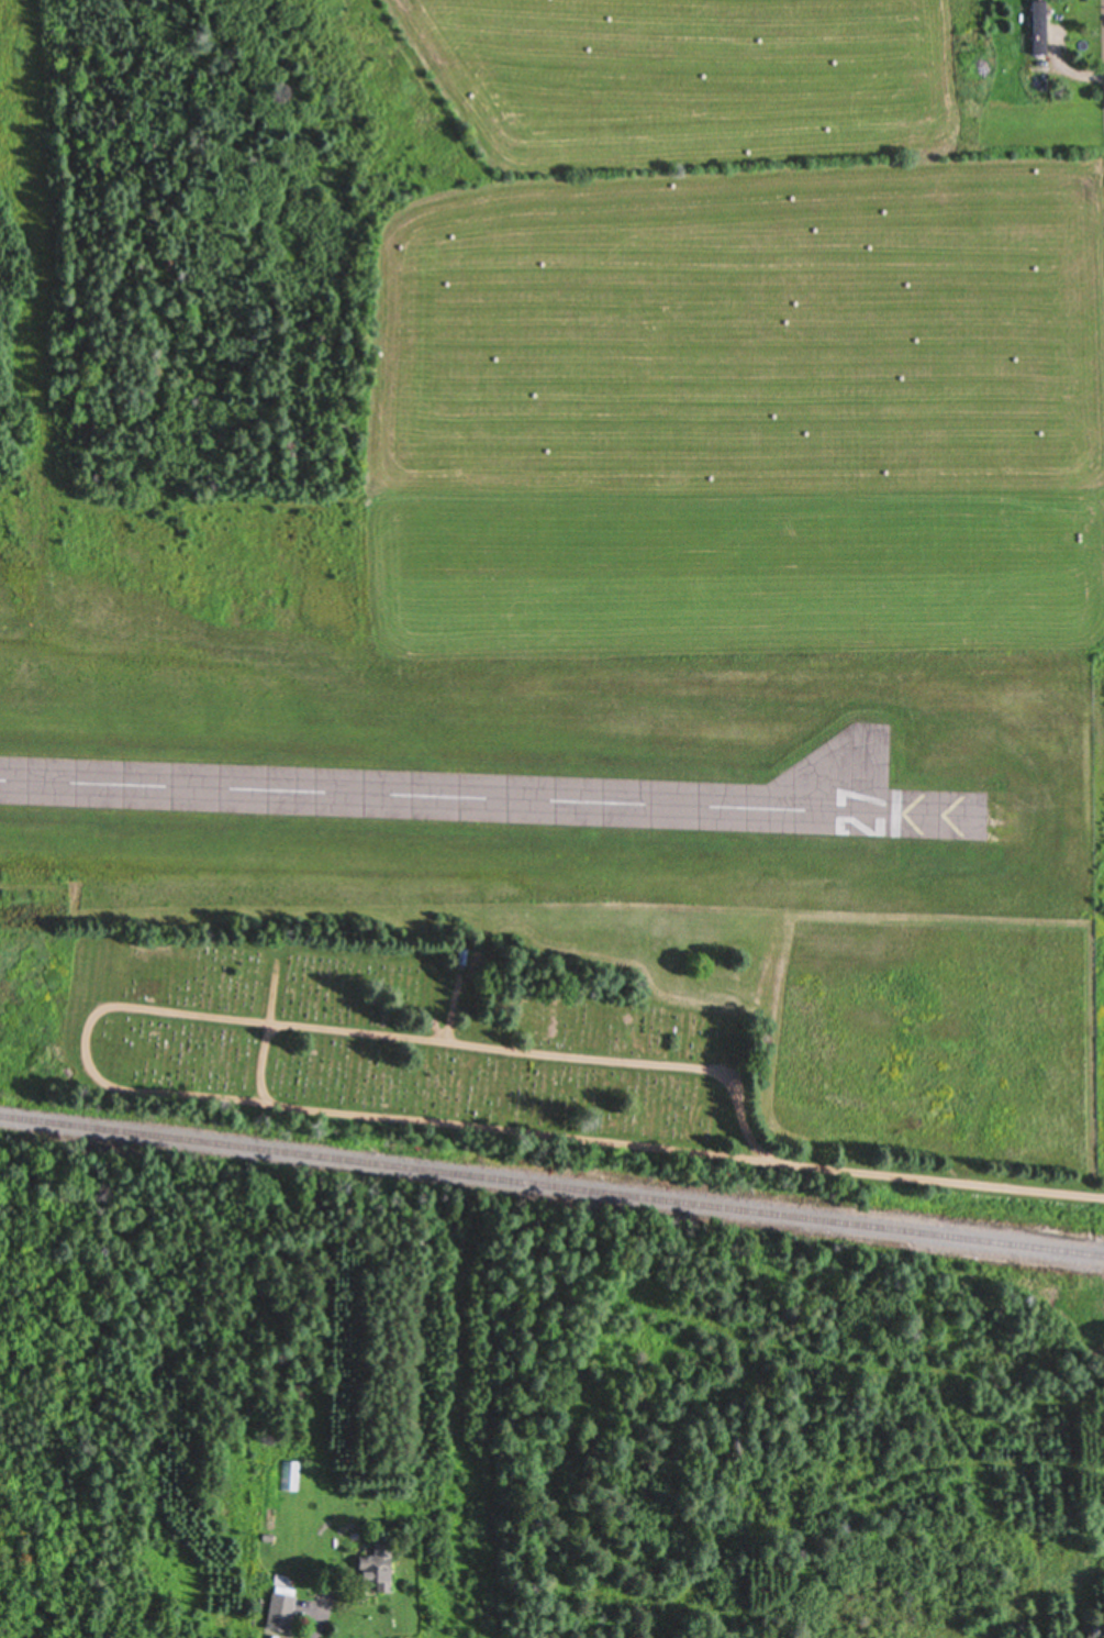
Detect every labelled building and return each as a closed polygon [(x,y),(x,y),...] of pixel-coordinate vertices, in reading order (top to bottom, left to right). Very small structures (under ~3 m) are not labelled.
[(1033,57),(1047,57),(1047,2),(1033,2),(1033,57)] [(299,1493),(299,1463),(281,1463),(281,1493),(299,1493)] [(374,1595),(389,1595),(390,1547),(373,1547),(373,1558),(357,1558),(357,1587),(374,1587),(374,1595)] [(266,1631),(290,1634),(295,1591),(271,1589),(266,1631)]
